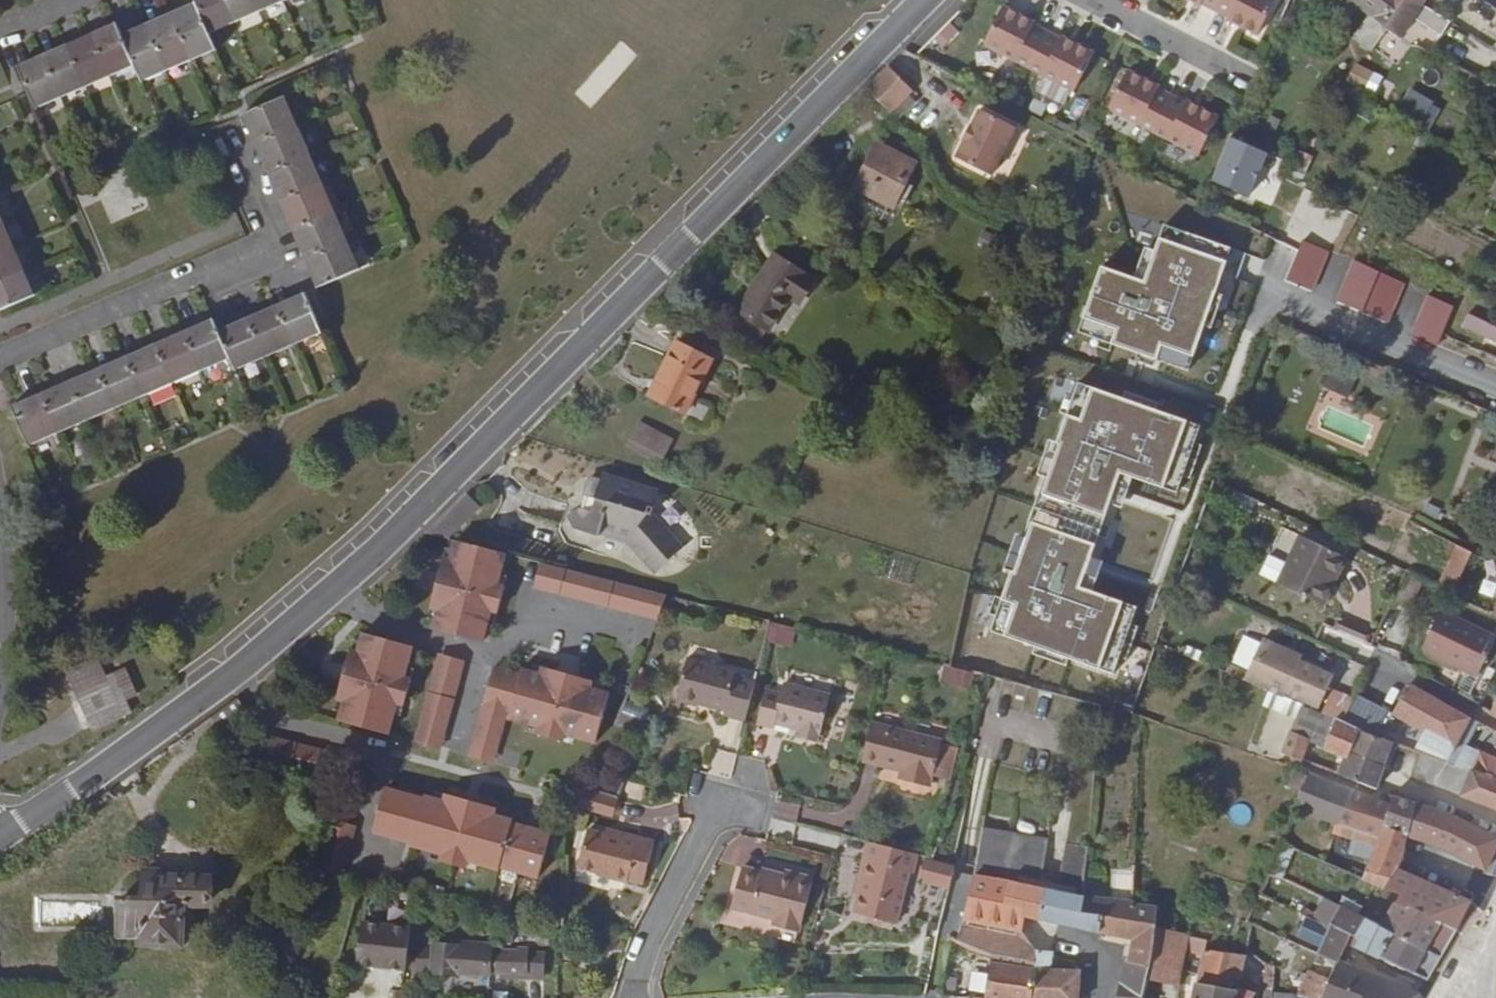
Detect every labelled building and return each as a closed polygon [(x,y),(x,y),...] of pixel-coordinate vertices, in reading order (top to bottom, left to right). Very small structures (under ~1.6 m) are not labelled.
[(287,0),(194,0),(195,3),(122,36),(116,24),(18,67),(36,109),(134,66),(142,82),(215,50),(209,34),(287,0)] [(1200,8),(1201,6),(1228,19),(1227,21),(1258,38),(1277,0),(1185,0),(1200,8)] [(1358,9),(1347,0),(1312,0),(1312,1),(1349,23),(1358,9)] [(1427,0),(1347,0),(1358,9),(1400,41),(1427,0)] [(1035,24),(1004,7),(983,46),(1074,93),(1094,54),(1062,38),(1061,40),(1035,26),(1035,24)] [(950,24),(934,40),(943,48),(958,33),(950,24)] [(1355,61),(1345,80),(1364,90),(1374,71),(1355,61)] [(913,93),(889,68),(865,91),(891,115),(913,93)] [(1160,88),(1128,72),(1108,111),(1112,113),(1106,126),(1131,139),(1137,126),(1199,158),(1219,119),(1186,102),(1186,104),(1160,91),(1160,88)] [(285,97),(242,115),(317,289),(359,270),(285,97)] [(1413,99),(1401,120),(1418,129),(1430,108),(1413,99)] [(1377,110),(1366,104),(1360,117),(1370,122),(1377,110)] [(1016,130),(980,111),(971,129),(969,127),(962,141),(964,142),(955,159),(992,178),(1016,130)] [(893,205),(902,187),(913,165),(879,148),(857,189),(891,207),(893,205)] [(1313,159),(1300,153),(1289,175),(1303,181),(1313,159)] [(911,192),(902,187),(893,205),(901,209),(911,192)] [(35,296),(0,216),(0,311),(35,296)] [(1188,371),(1232,251),(1167,227),(1146,283),(1103,268),(1080,332),(1188,371)] [(1301,242),(1287,282),(1311,292),(1328,251),(1301,242)] [(738,312),(741,313),(768,331),(789,301),(799,309),(816,283),(774,256),(738,312)] [(1336,303),(1387,324),(1403,284),(1394,279),(1354,261),(1336,303)] [(305,294),(218,332),(213,320),(11,408),(29,446),(230,359),(234,371),(322,333),(305,294)] [(1411,337),(1437,348),(1455,309),(1428,296),(1411,337)] [(768,331),(741,313),(731,328),(758,346),(768,331)] [(1491,328),(1482,346),(1495,352),(1495,330),(1491,328)] [(666,372),(652,399),(686,416),(713,362),(675,343),(662,369),(666,372)] [(647,397),(652,399),(666,372),(662,369),(647,397)] [(1009,573),(987,631),(987,632),(1108,676),(1133,610),(1076,588),(1119,474),(1175,493),(1199,429),(1078,384),(1056,444),(1059,445),(1046,479),(1043,478),(1022,537),(1025,538),(1012,574),(1009,573)] [(674,440),(639,422),(626,448),(660,466),(674,440)] [(659,493),(602,475),(601,480),(591,477),(585,496),(592,498),(590,506),(567,517),(575,531),(599,538),(600,533),(627,541),(656,574),(683,551),(652,516),(659,493)] [(1237,491),(1230,508),(1249,516),(1256,500),(1237,491)] [(1274,544),(1286,549),(1293,531),(1281,527),(1274,544)] [(1286,566),(1278,584),(1277,586),(1324,607),(1347,560),(1299,537),(1286,566)] [(505,556),(454,542),(452,552),(449,563),(442,561),(430,608),(437,610),(434,621),(432,630),(483,643),(488,624),(491,613),(497,615),(505,587),(498,586),(501,575),(505,556)] [(1472,555),(1456,547),(1436,589),(1452,597),(1472,555)] [(449,563),(452,552),(445,550),(442,561),(449,563)] [(1260,575),(1278,584),(1286,566),(1268,557),(1260,575)] [(532,590),(657,623),(668,597),(540,564),(532,590)] [(507,577),(501,575),(498,586),(505,587),(507,577)] [(1423,584),(1410,576),(1396,604),(1409,612),(1423,584)] [(437,610),(430,608),(427,619),(434,621),(437,610)] [(1440,612),(1419,656),(1451,672),(1454,668),(1477,679),(1495,640),(1440,612)] [(495,626),(497,615),(491,613),(488,624),(495,626)] [(769,625),(765,642),(784,646),(788,629),(769,625)] [(340,715),(338,722),(389,736),(394,716),(397,705),(404,707),(411,680),(405,678),(407,667),(414,647),(362,633),(360,642),(357,652),(350,651),(336,701),(343,703),(340,715)] [(353,641),(350,651),(357,652),(360,642),(353,641)] [(1246,682),(1269,691),(1282,697),(1284,693),(1320,710),(1334,679),(1298,662),(1298,657),(1264,642),(1246,682)] [(437,654),(414,743),(441,749),(465,662),(437,654)] [(87,718),(137,695),(125,669),(106,678),(97,657),(66,671),(87,718)] [(722,716),(745,722),(755,682),(735,676),(736,672),(687,660),(676,702),(698,707),(698,706),(723,712),(722,716)] [(531,665),(530,671),(540,674),(542,669),(531,665)] [(940,682),(970,687),(972,670),(943,665),(940,682)] [(405,678),(411,680),(414,670),(407,667),(405,678)] [(509,715),(507,721),(527,726),(538,729),(536,736),(563,743),(565,736),(575,739),(596,745),(609,694),(602,691),(591,689),(593,682),(542,669),(540,674),(530,671),(521,670),(519,675),(493,668),(482,708),(509,715)] [(603,685),(593,682),(591,689),(602,691),(603,685)] [(799,728),(798,733),(797,739),(817,745),(818,738),(820,738),(830,697),(783,686),(781,694),(766,690),(756,726),(774,731),(775,727),(775,722),(799,728)] [(1450,760),(1470,721),(1409,686),(1393,716),(1392,717),(1417,731),(1416,732),(1422,736),(1418,743),(1450,760)] [(1281,715),(1295,721),(1299,708),(1301,704),(1282,697),(1269,691),(1268,693),(1286,701),(1281,715)] [(1324,714),(1334,718),(1339,720),(1348,698),(1333,692),(1324,714)] [(1268,693),(1263,707),(1281,715),(1286,701),(1268,693)] [(1341,721),(1364,732),(1378,708),(1355,696),(1352,700),(1341,721)] [(1348,698),(1339,720),(1341,721),(1352,700),(1348,698)] [(333,712),(340,715),(343,703),(336,701),(333,712)] [(397,705),(394,716),(401,718),(404,707),(397,705)] [(467,757),(494,764),(507,721),(509,715),(482,708),(467,757)] [(1392,746),(1381,740),(1364,732),(1341,721),(1339,720),(1334,718),(1333,721),(1299,708),(1295,721),(1281,756),(1302,763),(1309,744),(1345,758),(1337,776),(1376,791),(1392,746)] [(1381,740),(1392,717),(1393,716),(1378,708),(1364,732),(1381,740)] [(775,727),(798,733),(799,728),(775,722),(775,727)] [(871,724),(861,763),(900,773),(898,781),(930,789),(934,774),(941,747),(942,742),(871,724)] [(538,729),(527,726),(525,733),(536,736),(538,729)] [(1486,730),(1478,742),(1495,753),(1495,735),(1486,730)] [(565,736),(563,743),(574,746),(575,739),(565,736)] [(271,738),(263,765),(338,784),(345,757),(271,738)] [(941,747),(934,774),(951,778),(958,751),(941,747)] [(1495,813),(1495,763),(1464,747),(1454,768),(1470,774),(1461,799),(1495,813)] [(1411,779),(1427,786),(1436,762),(1420,756),(1411,779)] [(1427,786),(1442,791),(1450,766),(1436,762),(1427,786)] [(1442,791),(1461,799),(1470,774),(1454,768),(1450,766),(1442,791)] [(1300,792),(1306,777),(1291,771),(1284,786),(1300,792)] [(1379,828),(1408,839),(1416,806),(1391,798),(1389,806),(1307,774),(1306,777),(1300,792),(1292,812),(1335,828),(1340,813),(1360,820),(1354,834),(1375,842),(1379,828)] [(495,809),(445,795),(444,802),(434,799),(424,796),(423,799),(385,788),(372,834),(411,844),(410,848),(432,854),(442,857),(441,864),(464,870),(466,863),(476,866),(499,872),(499,869),(538,879),(550,834),(512,824),(513,821),(503,819),(494,815),(495,809)] [(583,810),(587,793),(578,790),(573,807),(583,810)] [(444,802),(445,795),(435,793),(434,799),(444,802)] [(617,801),(587,793),(583,810),(613,818),(617,801)] [(1485,872),(1495,848),(1495,839),(1456,819),(1416,806),(1408,839),(1441,849),(1485,872)] [(505,811),(495,809),(494,815),(503,819),(505,811)] [(1383,893),(1397,870),(1403,857),(1408,839),(1379,828),(1375,842),(1354,834),(1360,820),(1340,813),(1335,828),(1333,836),(1350,842),(1375,851),(1370,864),(1362,883),(1383,893)] [(314,868),(343,877),(356,827),(328,820),(314,868)] [(654,842),(622,835),(622,838),(604,834),(587,829),(577,869),(643,885),(654,842)] [(948,937),(945,957),(990,964),(1036,971),(1036,952),(1021,933),(1024,918),(1098,935),(1101,917),(1082,913),(1084,898),(1085,872),(1088,849),(1066,844),(1059,885),(1041,882),(1048,840),(982,829),(972,882),(957,941),(948,937)] [(1346,855),(1370,864),(1375,851),(1350,842),(1346,855)] [(918,856),(866,843),(863,859),(867,861),(858,897),(853,914),(897,926),(910,875),(914,876),(918,856)] [(1266,874),(1283,882),(1296,851),(1279,844),(1277,849),(1269,869),(1266,874)] [(1269,869),(1277,849),(1268,846),(1260,865),(1269,869)] [(442,857),(432,854),(430,861),(441,864),(442,857)] [(867,861),(863,859),(854,895),(858,897),(867,861)] [(948,887),(954,867),(930,862),(925,881),(948,887)] [(474,872),(476,866),(466,863),(464,870),(474,872)] [(1146,866),(1135,865),(1134,876),(1146,876),(1146,866)] [(799,934),(812,884),(784,876),(762,871),(761,873),(742,868),(730,909),(775,921),(773,927),(799,934)] [(1408,907),(1457,933),(1471,903),(1397,870),(1383,893),(1397,900),(1395,905),(1407,910),(1408,907)] [(784,876),(812,884),(814,878),(785,871),(784,876)] [(162,873),(144,872),(143,901),(120,901),(119,936),(139,937),(139,946),(182,947),(183,921),(195,921),(195,909),(211,909),(212,879),(162,878),(162,873)] [(1095,873),(1085,872),(1084,898),(1093,899),(1095,873)] [(1132,904),(1149,907),(1150,876),(1146,876),(1134,876),(1132,904)] [(1279,882),(1268,877),(1260,897),(1271,902),(1279,882)] [(1132,941),(1129,963),(1149,967),(1150,967),(1153,945),(1154,929),(1156,908),(1149,907),(1132,904),(1093,899),(1084,898),(1082,913),(1101,917),(1098,935),(1132,941)] [(1338,908),(1357,918),(1362,908),(1342,899),(1338,908)] [(1355,949),(1427,983),(1439,960),(1379,929),(1357,918),(1338,908),(1323,900),(1313,920),(1311,920),(1313,914),(1303,910),(1298,922),(1304,924),(1298,939),(1321,949),(1318,955),(1337,964),(1350,936),(1359,941),(1355,949)] [(1379,929),(1439,960),(1457,933),(1408,907),(1407,910),(1395,905),(1379,929)] [(357,966),(405,971),(410,929),(362,923),(357,966)] [(1149,967),(1145,983),(1179,989),(1186,954),(1188,939),(1189,937),(1154,929),(1153,945),(1150,967),(1149,967)] [(1193,997),(1235,997),(1237,990),(1244,957),(1203,952),(1205,942),(1188,939),(1186,954),(1202,957),(1193,997)] [(489,976),(489,971),(489,951),(491,951),(491,944),(447,941),(447,947),(435,946),(434,951),(411,949),(410,973),(458,976),(458,975),(489,976)] [(501,976),(514,976),(515,971),(525,972),(525,977),(543,978),(544,953),(491,951),(489,951),(489,971),(501,970),(501,976)] [(1032,997),(1078,997),(1080,972),(1050,971),(1052,953),(1036,952),(1036,971),(1032,997)] [(1118,997),(1142,997),(1145,983),(1149,967),(1129,963),(1127,962),(1118,997)] [(984,997),(1032,997),(1036,971),(990,964),(984,997)] [(1418,996),(1337,964),(1329,982),(1308,972),(1296,997),(1298,997),(1417,997),(1418,996)] [(1265,966),(1264,978),(1272,980),(1273,968),(1265,966)] [(1263,990),(1261,997),(1271,997),(1271,995),(1272,980),(1264,978),(1263,990)] [(1235,997),(1254,997),(1255,994),(1237,990),(1235,997)]
